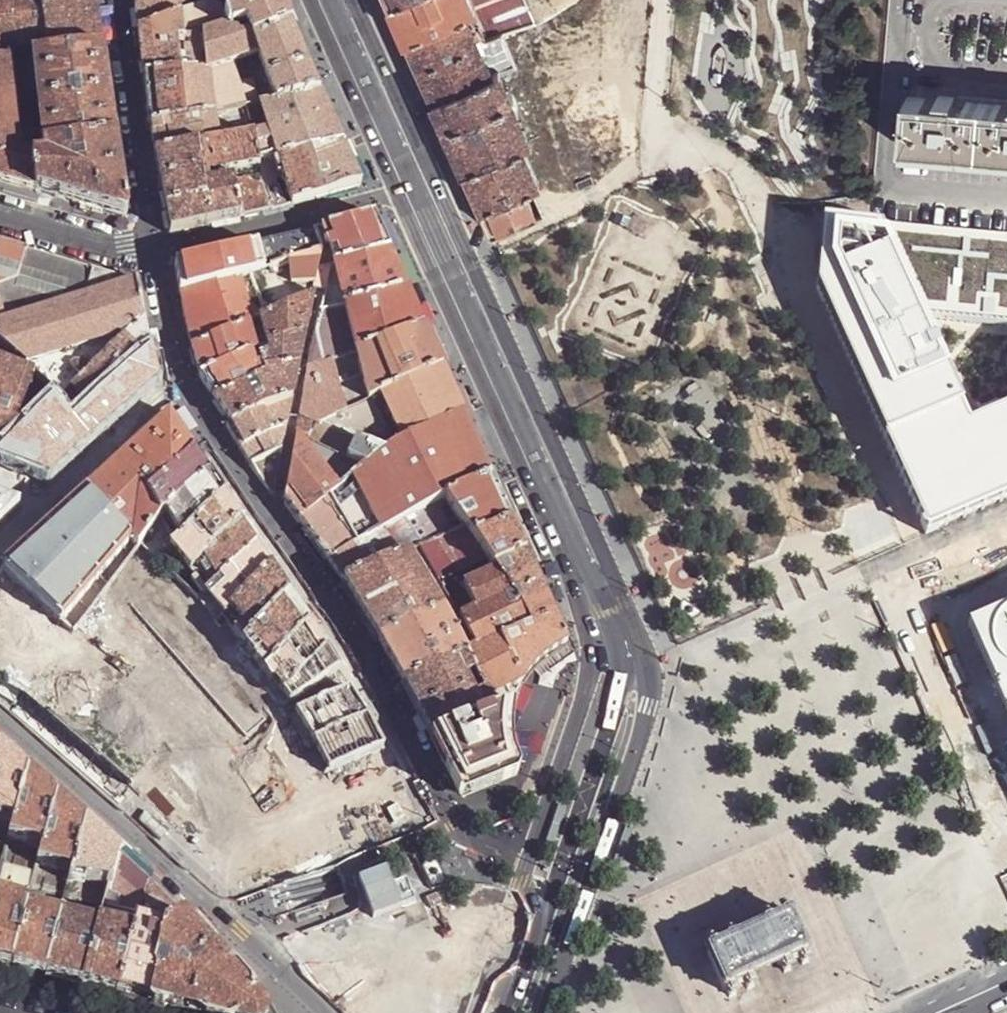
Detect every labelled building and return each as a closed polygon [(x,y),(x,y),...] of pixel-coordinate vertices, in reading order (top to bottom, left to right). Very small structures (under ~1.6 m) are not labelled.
[(139,33),(179,20),(191,15),(186,0),(148,0),(136,5),(138,25),(139,33)] [(191,15),(207,10),(204,0),(186,0),(191,15)] [(207,10),(218,6),(227,3),(234,0),(204,0),(207,10)] [(276,0),(234,0),(227,3),(231,16),(235,31),(246,27),(250,36),(253,44),(253,46),(289,30),(277,4),(276,0)] [(471,9),(484,40),(500,33),(534,18),(526,0),(394,0),(387,3),(395,21),(403,40),(471,9)] [(221,18),(218,6),(207,10),(191,15),(179,20),(181,38),(183,38),(202,34),(202,39),(225,32),(221,18)] [(498,69),(512,63),(500,33),(484,40),(471,9),(403,40),(418,73),(431,100),(498,69)] [(235,31),(231,16),(221,18),(225,32),(226,33),(235,31)] [(142,59),(144,80),(179,75),(180,75),(176,40),(182,39),(183,38),(181,38),(179,20),(139,33),(142,59)] [(246,27),(235,31),(238,40),(250,36),(246,27)] [(295,43),(289,30),(253,46),(253,44),(252,45),(256,56),(274,106),(319,96),(309,74),(295,43)] [(208,72),(256,56),(252,45),(253,44),(250,36),(238,40),(235,31),(226,33),(225,32),(202,39),(206,72),(208,72)] [(201,74),(197,39),(183,41),(182,39),(176,40),(180,75),(201,74)] [(106,67),(103,50),(49,56),(33,59),(38,105),(109,95),(106,67)] [(274,106),(256,56),(208,72),(213,118),(218,146),(252,140),(244,112),(260,109),(274,106)] [(0,62),(0,182),(37,193),(33,162),(33,157),(21,158),(14,93),(11,71),(10,61),(0,62)] [(512,63),(498,69),(527,139),(542,132),(512,63)] [(11,71),(14,93),(25,92),(22,69),(11,71)] [(498,69),(431,100),(439,118),(456,158),(462,171),(522,142),(527,139),(498,69)] [(184,123),(213,118),(208,72),(206,72),(206,73),(201,74),(180,75),(179,75),(184,123)] [(179,75),(144,80),(147,109),(150,130),(151,130),(151,129),(184,123),(179,75)] [(30,140),(32,149),(32,151),(43,149),(116,139),(113,115),(109,95),(38,105),(41,134),(30,136),(30,140)] [(1006,152),(1006,105),(955,100),(955,96),(939,95),(939,98),(908,96),(903,144),(1006,152)] [(252,140),(253,141),(259,164),(268,162),(272,162),(276,160),(342,147),(328,118),(319,96),(274,106),(260,109),(244,112),(252,140)] [(218,146),(213,118),(184,123),(151,129),(151,130),(154,148),(156,157),(218,146)] [(127,217),(116,139),(43,149),(32,151),(33,157),(33,162),(37,193),(84,207),(125,219),(127,217)] [(253,141),(252,140),(156,157),(159,174),(170,236),(188,232),(241,220),(234,182),(204,188),(203,178),(260,169),(259,164),(253,141)] [(522,186),(530,182),(540,178),(522,142),(462,171),(472,192),(479,207),(522,186)] [(342,147),(276,160),(278,166),(291,207),(360,188),(349,164),(342,147)] [(268,162),(259,164),(260,169),(262,177),(273,212),(286,209),(279,188),(276,189),(268,162)] [(272,162),(268,162),(276,189),(279,188),(286,209),(291,207),(278,166),(273,167),(272,162)] [(234,182),(241,220),(257,216),(273,212),(262,177),(234,182)] [(485,221),(490,232),(533,210),(522,186),(479,207),(485,221)] [(1006,497),(1006,349),(989,374),(945,391),(902,298),(1006,304),(1006,232),(866,219),(824,216),(816,284),(926,533),(1006,497)] [(381,234),(374,218),(320,231),(333,267),(390,255),(381,234)] [(333,267),(320,231),(313,232),(320,253),(322,253),(319,270),(320,270),(328,268),(333,267)] [(290,238),(257,245),(263,271),(288,262),(320,253),(313,232),(290,238)] [(263,271),(257,245),(217,255),(175,265),(177,278),(180,294),(250,275),(258,273),(263,271)] [(5,327),(131,286),(130,285),(125,281),(106,276),(43,258),(0,246),(0,312),(5,327)] [(320,253),(288,262),(292,285),(317,285),(320,270),(319,270),(322,253),(320,253)] [(398,272),(390,255),(333,267),(345,306),(408,293),(398,272)] [(328,268),(327,278),(324,291),(320,311),(338,308),(345,306),(333,267),(328,268)] [(316,289),(324,291),(327,278),(328,268),(320,270),(317,285),(316,289)] [(250,275),(180,294),(185,318),(190,338),(193,349),(248,325),(267,317),(250,275)] [(137,282),(130,285),(131,286),(5,327),(0,312),(0,351),(25,369),(131,335),(145,321),(140,296),(137,282)] [(415,309),(408,293),(345,306),(338,308),(320,311),(314,342),(310,362),(309,371),(332,364),(343,359),(349,357),(356,355),(424,331),(415,309)] [(199,379),(256,354),(262,366),(267,380),(299,366),(315,296),(267,317),(193,349),(199,379)] [(148,333),(145,321),(131,335),(72,391),(88,409),(100,399),(151,353),(148,333)] [(431,346),(424,331),(356,355),(368,403),(381,397),(442,370),(431,346)] [(131,335),(25,369),(34,375),(61,397),(63,398),(72,391),(131,335)] [(33,378),(34,375),(25,369),(0,351),(0,366),(33,378)] [(154,365),(151,353),(100,399),(118,418),(129,408),(157,382),(154,365)] [(249,357),(199,379),(208,391),(216,403),(267,380),(262,366),(256,354),(249,357)] [(343,359),(332,364),(347,413),(368,403),(356,355),(349,357),(343,359)] [(347,413),(332,364),(309,371),(296,434),(308,440),(318,425),(347,413)] [(7,451),(17,423),(32,380),(33,378),(0,366),(0,458),(7,451)] [(267,380),(216,403),(224,416),(229,424),(230,425),(293,398),(299,366),(267,380)] [(450,389),(442,370),(381,397),(402,445),(464,418),(450,389)] [(33,378),(32,380),(57,399),(61,397),(34,375),(33,378)] [(17,423),(7,451),(28,430),(53,404),(57,399),(32,380),(17,423)] [(57,399),(53,404),(71,423),(79,416),(63,398),(61,397),(57,399)] [(402,445),(381,397),(368,403),(347,413),(318,425),(354,444),(379,456),(381,457),(389,451),(402,445)] [(286,428),(293,398),(230,425),(229,424),(225,425),(233,440),(238,450),(286,428)] [(0,458),(0,463),(23,471),(49,481),(118,418),(100,399),(88,409),(80,417),(79,416),(71,423),(53,404),(28,430),(7,451),(0,458)] [(182,437),(168,415),(129,451),(84,493),(138,548),(160,519),(146,497),(192,452),(182,437)] [(475,445),(464,418),(402,445),(389,451),(381,457),(379,456),(362,470),(333,493),(334,495),(328,500),(357,547),(434,506),(444,501),(491,479),(475,445)] [(345,461),(354,444),(318,425),(308,440),(306,441),(345,461)] [(281,454),(286,428),(238,450),(245,461),(249,468),(281,454)] [(333,493),(362,470),(345,461),(306,441),(308,440),(296,434),(295,440),(333,493)] [(289,510),(334,572),(343,584),(405,557),(418,552),(453,536),(434,506),(357,547),(328,500),(334,495),(333,493),(295,440),(289,469),(290,471),(286,498),(283,502),(289,510)] [(379,456),(354,444),(345,461),(362,470),(379,456)] [(198,461),(192,452),(146,497),(160,519),(161,521),(207,474),(198,461)] [(261,483),(272,497),(280,458),(281,454),(249,468),(261,483)] [(212,482),(207,474),(161,521),(176,546),(222,496),(212,482)] [(496,492),(491,479),(444,501),(463,532),(465,531),(473,545),(512,526),(496,492)] [(138,548),(84,493),(46,528),(2,569),(61,624),(61,623),(72,633),(138,548)] [(229,508),(222,496),(176,546),(171,550),(188,572),(237,520),(229,508)] [(0,500),(0,525),(20,507),(0,500)] [(241,526),(237,520),(188,572),(203,592),(204,592),(253,543),(241,526)] [(517,538),(512,526),(473,545),(490,572),(525,555),(517,538)] [(453,536),(418,552),(443,600),(460,592),(491,577),(489,572),(490,572),(473,545),(465,531),(463,532),(453,536)] [(258,551),(253,543),(204,592),(223,614),(268,565),(258,551)] [(443,600),(418,552),(405,557),(439,615),(461,659),(472,655),(456,624),(443,600)] [(544,598),(525,555),(490,572),(489,572),(491,577),(460,592),(472,617),(456,624),(472,655),(461,659),(462,661),(471,679),(481,698),(485,705),(520,687),(520,686),(533,670),(548,657),(566,647),(544,598)] [(405,557),(343,584),(362,614),(378,641),(439,615),(405,557)] [(276,577),(268,565),(223,614),(221,616),(239,642),(287,595),(288,594),(276,577)] [(472,617),(460,592),(443,600),(456,624),(472,617)] [(239,642),(262,672),(307,626),(287,595),(239,642)] [(967,624),(1006,712),(1006,606),(967,624)] [(396,674),(402,685),(462,661),(461,659),(439,615),(378,641),(383,650),(396,674)] [(325,651),(309,624),(307,626),(262,672),(276,698),(325,651)] [(330,658),(325,651),(276,698),(282,707),(338,671),(330,658)] [(462,661),(402,685),(418,716),(430,740),(491,718),(485,705),(481,698),(471,703),(462,684),(471,679),(462,661)] [(481,698),(471,679),(462,684),(471,703),(481,698)] [(491,718),(508,712),(509,711),(520,687),(485,705),(491,718)] [(351,690),(289,718),(298,734),(306,747),(367,718),(357,701),(351,690)] [(491,718),(430,740),(440,759),(459,796),(463,797),(502,781),(507,767),(505,754),(505,733),(508,712),(491,718)] [(374,731),(367,718),(306,747),(304,748),(318,776),(322,775),(329,772),(384,748),(374,731)] [(0,753),(0,821),(12,824),(26,775),(12,763),(0,753)] [(46,793),(26,775),(12,824),(8,841),(41,849),(55,801),(46,793)] [(86,827),(55,801),(41,849),(37,867),(72,876),(86,827)] [(0,821),(0,858),(3,859),(8,841),(12,824),(0,821)] [(102,842),(86,827),(72,876),(71,879),(108,888),(117,855),(102,842)] [(41,849),(8,841),(3,859),(1,865),(35,874),(37,867),(41,849)] [(438,883),(447,879),(433,853),(424,858),(422,866),(430,880),(438,883)] [(137,873),(117,855),(108,888),(103,908),(98,923),(132,932),(135,922),(146,882),(137,873)] [(1,865),(0,869),(0,896),(27,903),(31,887),(35,874),(1,865)] [(72,876),(37,867),(35,874),(31,887),(66,896),(71,879),(72,876)] [(103,908),(108,888),(71,879),(66,896),(65,898),(103,908)] [(171,906),(146,882),(135,922),(164,930),(165,928),(182,917),(179,914),(171,906)] [(66,896),(31,887),(27,903),(25,908),(60,917),(65,898),(66,896)] [(0,896),(0,961),(10,963),(25,908),(27,903),(0,896)] [(98,923),(103,908),(65,898),(60,917),(97,927),(98,923)] [(706,952),(725,992),(727,991),(730,999),(738,996),(734,988),(745,983),(749,991),(756,987),(753,979),(782,966),(786,974),(793,970),(789,963),(800,958),(803,966),(811,962),(807,955),(810,954),(792,913),(789,914),(786,907),(779,910),(782,918),(771,923),(768,915),(761,918),(764,926),(734,939),(731,932),(724,935),(727,943),(716,947),(713,940),(705,943),(709,951),(706,952)] [(60,917),(25,908),(10,963),(30,968),(44,972),(60,917)] [(97,927),(60,917),(44,972),(66,978),(82,982),(91,949),(97,927)] [(182,917),(165,928),(164,930),(148,1000),(157,1002),(187,1010),(200,1012),(264,1012),(266,1010),(217,955),(182,917)] [(164,930),(135,922),(132,932),(125,958),(116,991),(131,995),(148,1000),(164,930)] [(125,958),(132,932),(98,923),(97,927),(91,949),(125,958)] [(116,991),(125,958),(91,949),(82,982),(99,987),(116,991)]
